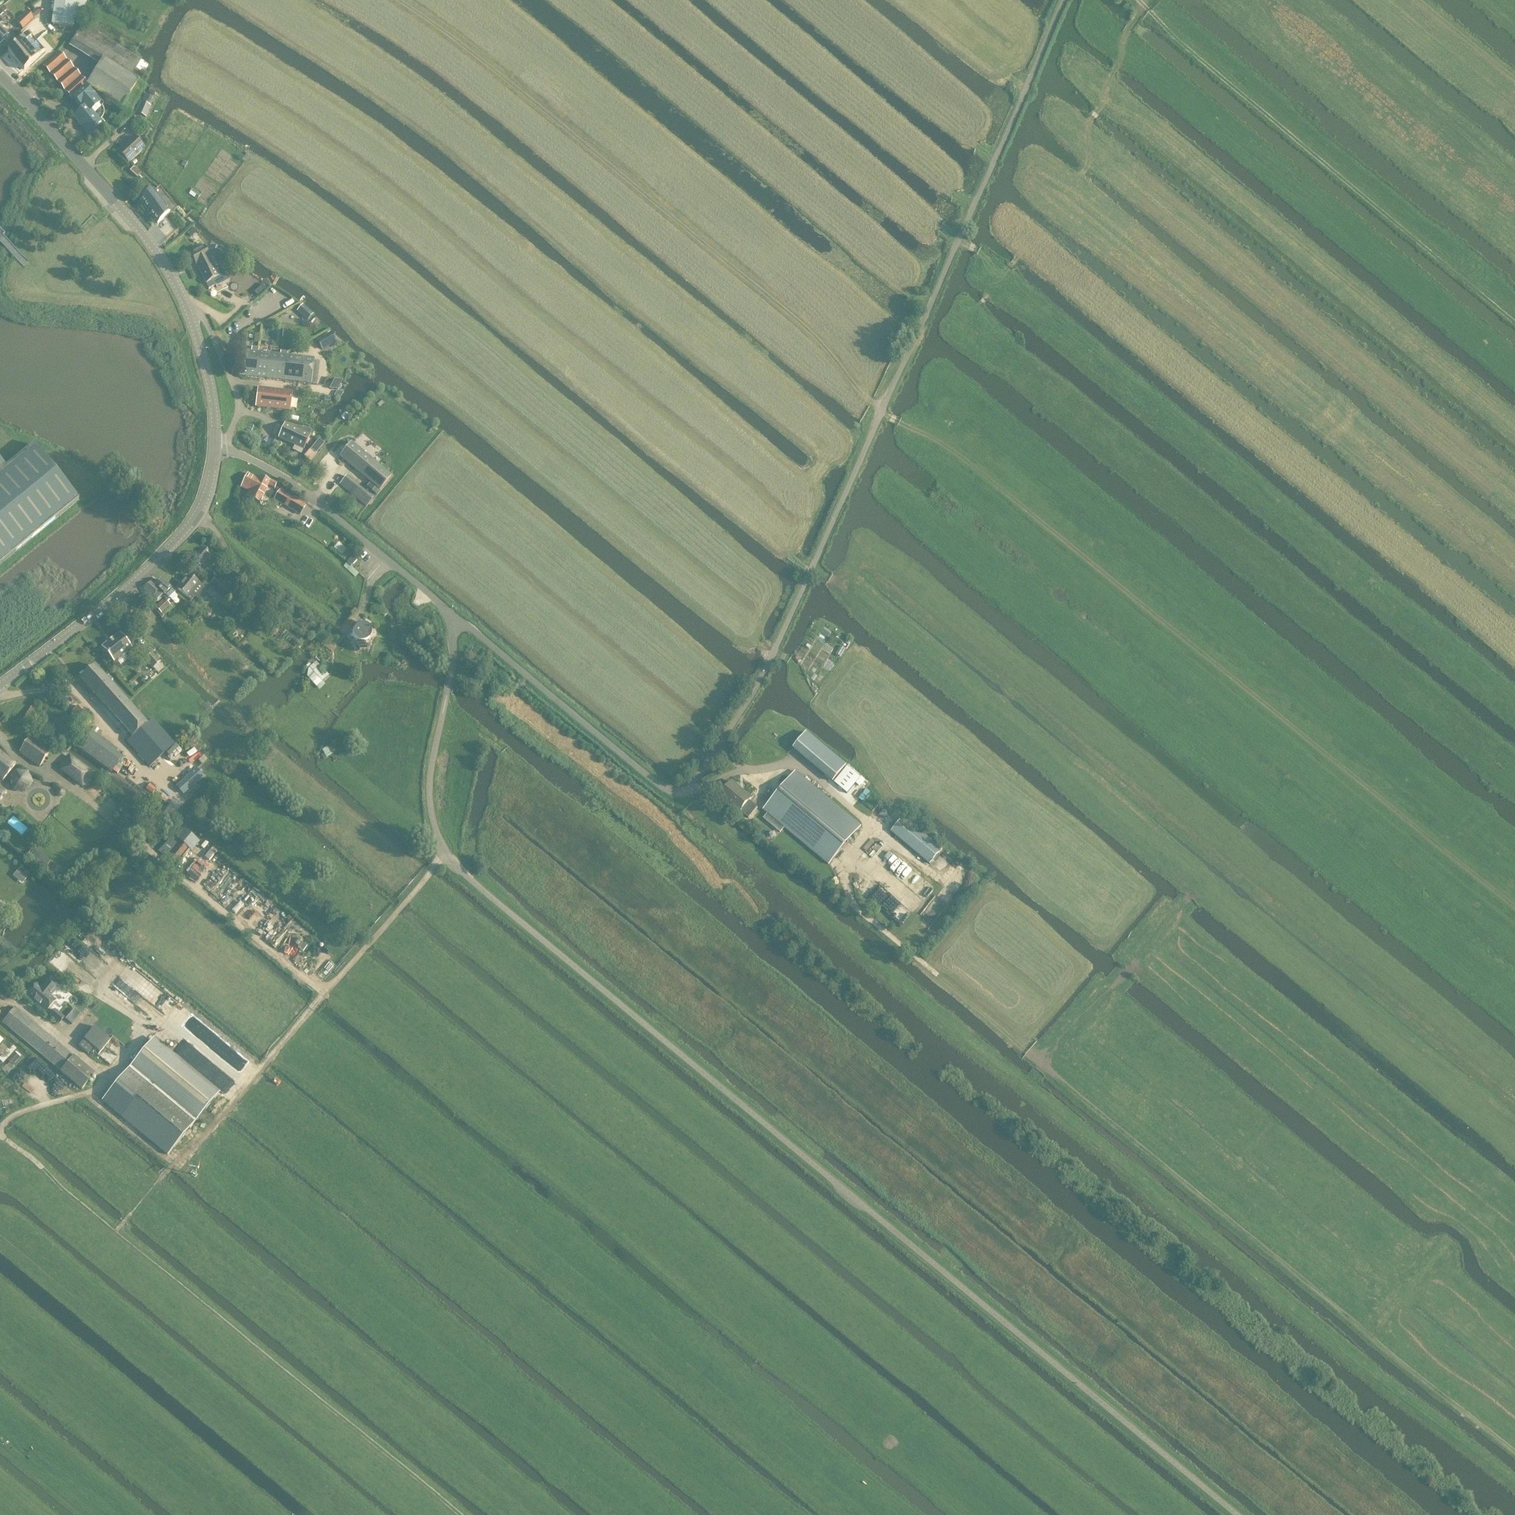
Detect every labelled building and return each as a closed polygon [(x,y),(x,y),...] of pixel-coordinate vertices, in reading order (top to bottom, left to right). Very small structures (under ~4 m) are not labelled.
[(54,25),(73,28),(74,18),(84,20),(85,20),(87,0),(57,0),(54,25)] [(34,19),(28,13),(18,23),(23,29),(34,19)] [(88,86),(128,113),(144,87),(142,85),(148,66),(84,25),(73,42),(103,62),(88,86)] [(9,35),(0,26),(0,45),(9,35)] [(29,34),(8,53),(25,71),(45,52),(29,34)] [(45,65),(73,99),(75,98),(88,88),(59,54),(45,65)] [(84,111),(76,118),(91,135),(102,125),(92,113),(101,106),(93,98),(93,97),(86,90),(74,100),(81,108),(82,108),(84,111)] [(148,90),(137,114),(147,119),(158,95),(148,90)] [(134,137),(119,151),(130,163),(145,149),(134,137)] [(130,171),(137,178),(141,173),(134,167),(130,171)] [(144,199),(140,202),(148,213),(149,213),(153,219),(155,217),(159,222),(156,225),(167,239),(172,235),(175,232),(165,218),(169,215),(151,193),(146,197),(144,199)] [(205,248),(192,255),(197,266),(197,265),(202,274),(202,275),(214,269),(214,268),(210,259),(210,258),(212,257),(208,248),(206,250),(205,248)] [(227,253),(217,258),(221,266),(231,261),(227,253)] [(214,269),(202,275),(209,290),(217,286),(214,281),(219,278),(214,268),(214,269)] [(313,314),(302,305),(297,311),(307,320),(313,314)] [(331,333),(317,341),(322,350),(336,342),(331,333)] [(243,353),(240,377),(255,378),(258,355),(259,350),(252,349),(251,354),(243,353)] [(258,355),(255,378),(284,382),(287,358),(288,353),(281,352),(280,357),(258,355)] [(287,358),(284,382),(311,385),(314,361),(287,358)] [(338,391),(342,382),(335,381),(330,390),(338,391)] [(258,389),(256,407),(290,411),(292,393),(258,389)] [(285,425),(279,438),(304,450),(310,436),(285,425)] [(319,439),(311,449),(316,454),(324,444),(319,439)] [(340,457),(380,490),(392,476),(352,443),(340,457)] [(79,500),(34,446),(6,469),(0,461),(0,565),(79,500)] [(259,504),(266,491),(268,486),(274,489),(277,484),(270,481),(270,482),(260,477),(259,479),(248,474),(241,488),(249,492),(246,497),(259,504)] [(340,485),(367,507),(373,499),(346,477),(340,485)] [(379,490),(369,483),(366,487),(376,494),(379,490)] [(300,515),(303,510),(305,506),(280,491),(275,500),(300,515)] [(209,570),(217,561),(203,548),(190,562),(203,573),(207,569),(209,570)] [(348,570),(351,567),(357,561),(353,556),(344,566),(348,570)] [(191,600),(194,597),(198,599),(205,591),(223,606),(228,601),(205,583),(202,586),(189,575),(178,590),(191,600)] [(228,601),(235,592),(225,584),(216,577),(211,583),(220,591),(218,592),(228,601)] [(151,583),(164,597),(168,601),(175,594),(160,580),(156,584),(153,581),(151,583)] [(158,602),(164,597),(151,583),(144,589),(152,598),(153,598),(157,602),(158,602)] [(161,614),(170,605),(164,599),(155,608),(161,614)] [(382,615),(387,611),(378,602),(372,608),(377,614),(382,615)] [(356,641),(356,642),(355,643),(359,652),(368,652),(366,644),(367,643),(368,643),(369,642),(370,641),(371,640),(371,639),(372,638),(372,637),(373,636),(373,635),(373,634),(373,632),(373,631),(372,630),(372,629),(371,628),(371,627),(370,626),(369,625),(368,625),(367,624),(366,624),(365,623),(363,623),(362,623),(361,623),(360,624),(359,624),(358,625),(357,625),(356,626),(355,627),(354,628),(354,629),(353,630),(353,631),(352,632),(352,633),(352,635),(353,636),(353,637),(353,638),(354,639),(355,640),(356,641)] [(132,650),(128,645),(120,634),(103,648),(115,663),(132,650)] [(153,653),(145,660),(153,668),(154,668),(160,662),(153,654),(153,653)] [(309,668),(307,676),(319,690),(325,684),(322,682),(329,676),(316,662),(309,668)] [(82,679),(134,738),(128,742),(150,767),(175,745),(154,720),(149,724),(97,666),(82,679)] [(78,717),(79,716),(84,712),(78,706),(72,710),(78,717)] [(31,707),(22,721),(30,726),(39,713),(31,707)] [(90,734),(79,748),(88,754),(99,740),(90,733),(90,734)] [(836,777),(846,785),(854,774),(845,767),(846,766),(807,733),(794,749),(833,782),(836,777)] [(20,752),(40,767),(50,753),(30,738),(20,752)] [(15,766),(0,753),(0,779),(3,782),(15,766)] [(116,753),(105,768),(112,772),(123,758),(116,753)] [(60,771),(83,788),(84,786),(87,788),(96,776),(94,775),(95,774),(70,755),(69,756),(68,755),(59,767),(61,769),(60,771)] [(196,768),(176,787),(184,796),(204,777),(196,768)] [(8,779),(13,791),(26,793),(33,783),(29,771),(16,769),(8,779)] [(828,865),(860,827),(795,773),(763,811),(828,865)] [(749,819),(758,808),(749,801),(751,798),(732,782),(720,797),(739,813),(740,811),(749,819)] [(890,832),(906,845),(929,865),(941,851),(902,818),(890,832)] [(183,828),(162,851),(168,856),(183,869),(195,854),(192,852),(200,843),(183,828)] [(34,850),(28,857),(37,864),(44,870),(50,862),(43,856),(34,850)] [(27,996),(46,1012),(56,1001),(50,996),(56,988),(47,981),(41,988),(36,984),(27,996)] [(15,1007),(2,1022),(61,1071),(74,1056),(15,1007)] [(49,1016),(59,1024),(65,1018),(54,1009),(49,1016)] [(95,1027),(84,1040),(99,1053),(110,1040),(95,1027)] [(154,1038),(102,1101),(167,1155),(219,1092),(154,1038)] [(0,1046),(0,1060),(3,1064),(15,1051),(16,1050),(13,1047),(5,1041),(4,1042),(0,1046)] [(14,1053),(7,1061),(13,1067),(21,1059),(14,1053)]
